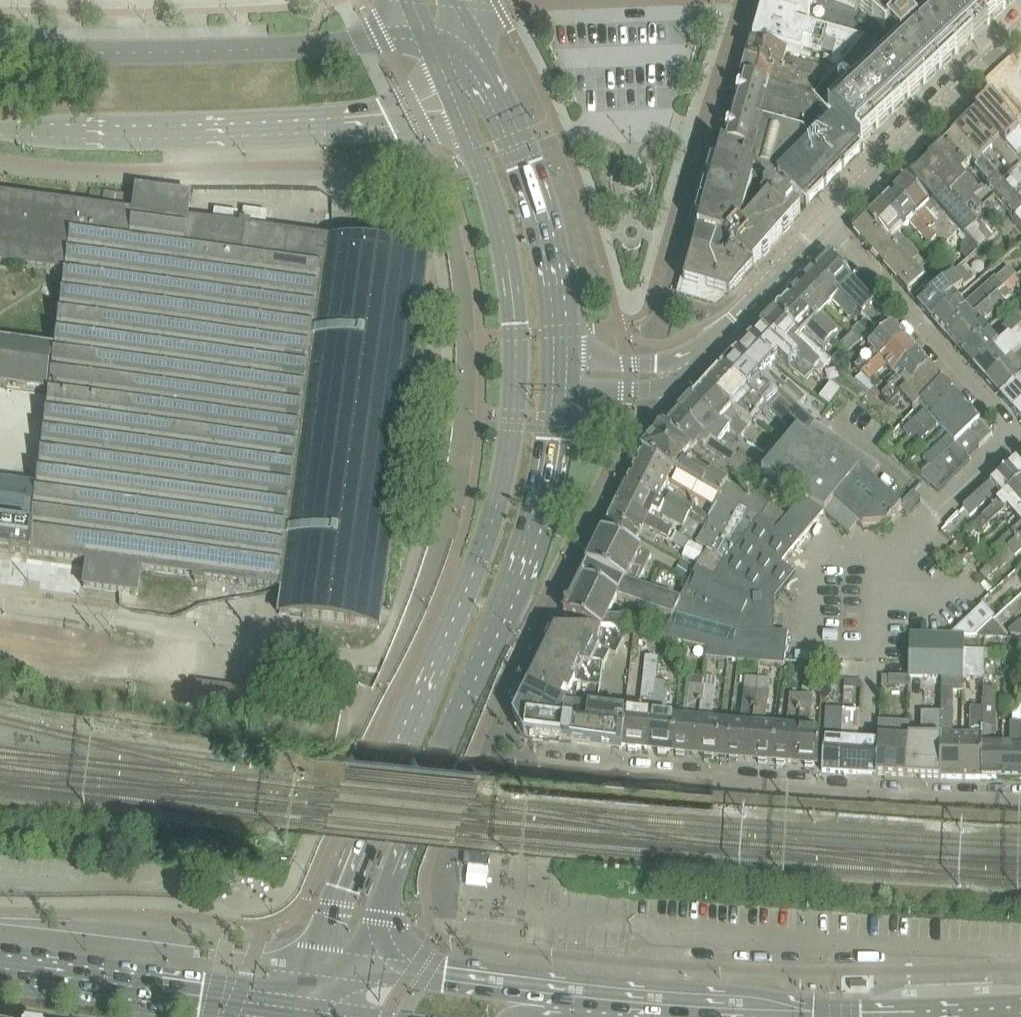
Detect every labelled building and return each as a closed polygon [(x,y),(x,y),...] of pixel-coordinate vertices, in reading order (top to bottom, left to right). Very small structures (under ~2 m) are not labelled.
[(763,7),(799,18),(827,26),(832,28),(854,34),(863,0),(765,0),(763,7)] [(917,26),(905,13),(919,0),(863,0),(854,34),(862,37),(863,38),(839,67),(826,81),(814,96),(834,119),(864,150),(865,149),(860,144),(1015,0),(945,0),(917,26)] [(799,18),(763,7),(753,42),(787,52),(801,56),(803,46),(820,51),(824,37),(836,41),(829,64),(839,67),(863,38),(862,37),(854,34),(832,28),(827,26),(825,34),(797,26),(799,18)] [(753,42),(748,59),(811,77),(815,64),(790,57),(787,59),(785,59),(787,52),(753,42)] [(811,77),(748,59),(743,76),(814,96),(826,81),(811,77)] [(814,96),(743,76),(724,143),(723,147),(784,201),(792,193),(807,208),(864,150),(834,119),(814,96)] [(975,113),(1020,165),(1020,136),(992,98),(975,113)] [(997,178),(1002,183),(1020,166),(1020,165),(975,113),(956,132),(997,178)] [(956,132),(945,143),(967,168),(972,163),(978,168),(976,170),(990,185),(997,178),(956,132)] [(945,143),(933,153),(975,200),(983,192),(964,171),(967,168),(945,143)] [(723,147),(698,233),(726,243),(755,268),(801,215),(784,201),(723,147)] [(933,153),(921,165),(945,190),(966,214),(978,204),(975,200),(933,153)] [(921,165),(909,177),(933,201),(947,215),(946,217),(960,233),(967,241),(978,252),(1002,231),(978,204),(966,214),(945,190),(921,165)] [(1002,183),(1015,198),(1020,192),(1020,166),(1002,183)] [(987,189),(1014,221),(1020,229),(1020,205),(1015,198),(1002,183),(997,178),(990,185),(991,185),(987,189)] [(907,179),(894,192),(937,239),(945,247),(960,233),(945,217),(937,224),(924,210),(930,204),(921,193),(907,179)] [(48,389),(52,390),(52,391),(50,405),(50,411),(49,411),(40,486),(0,481),(0,551),(32,555),(36,556),(36,555),(80,561),(80,562),(87,563),(87,567),(85,584),(84,584),(84,588),(88,589),(88,588),(123,593),(134,594),(134,595),(135,595),(138,595),(142,570),(195,577),(195,582),(203,583),(203,579),(207,580),(283,590),(283,593),(280,612),(280,615),(287,616),(302,618),(306,618),(306,619),(309,619),(350,625),(353,626),(353,625),(372,628),(380,629),(380,626),(380,623),(382,608),(404,438),(410,399),(413,374),(417,340),(423,296),(425,283),(428,257),(429,257),(429,254),(396,249),(390,249),(313,238),(307,237),(304,237),(300,237),(249,230),(250,225),(242,224),(242,229),(188,222),(191,196),(166,193),(137,189),(134,214),(100,209),(89,208),(0,196),(0,261),(68,270),(58,347),(0,339),(0,383),(48,389)] [(910,223),(930,245),(937,239),(894,192),(881,204),(904,229),(910,223)] [(881,204),(868,217),(910,264),(911,263),(933,287),(939,281),(917,257),(897,235),(904,229),(881,204)] [(910,264),(868,217),(852,232),(915,302),(933,287),(911,263),(910,264)] [(684,283),(730,296),(755,268),(726,243),(698,233),(684,283)] [(962,246),(961,255),(967,262),(978,252),(967,241),(962,246)] [(844,271),(833,258),(827,257),(816,269),(831,285),(840,295),(856,311),(860,315),(875,330),(887,319),(844,271)] [(964,264),(918,305),(933,322),(958,300),(953,294),(963,286),(964,287),(976,277),(964,264)] [(831,285),(816,269),(802,283),(826,308),(832,301),(849,319),(853,314),(856,311),(840,295),(831,285)] [(958,300),(933,322),(947,338),(997,294),(1004,288),(997,280),(995,278),(963,306),(958,300)] [(802,283),(789,297),(812,322),(834,342),(837,339),(833,335),(837,331),(820,314),(826,308),(802,283)] [(1004,302),(997,294),(947,338),(962,355),(988,332),(985,329),(980,323),(1004,302)] [(789,297),(774,312),(800,335),(806,329),(826,350),(830,346),(834,342),(812,322),(789,297)] [(765,322),(761,325),(803,364),(814,372),(818,375),(825,368),(831,362),(818,351),(800,335),(774,312),(765,322)] [(992,337),(988,332),(962,355),(974,368),(1016,330),(1020,326),(1020,319),(1018,315),(992,337)] [(861,375),(862,373),(880,357),(880,358),(904,337),(893,324),(869,346),(874,351),(855,368),(861,375)] [(803,364),(761,325),(749,338),(774,362),(779,356),(805,381),(814,372),(803,364)] [(1016,330),(974,368),(986,382),(1020,351),(1020,336),(1016,330)] [(892,371),(916,351),(915,349),(910,343),(904,337),(880,358),(880,357),(862,373),(861,375),(855,380),(871,392),(875,388),(869,381),(887,366),(892,371)] [(749,338),(733,354),(776,393),(792,411),(796,407),(805,397),(788,380),(783,385),(767,369),(774,362),(749,338)] [(888,390),(881,397),(888,404),(900,393),(929,365),(916,351),(892,371),(897,377),(886,388),(888,390)] [(1020,381),(1020,370),(1018,366),(1020,364),(1020,351),(986,382),(1001,399),(1020,381)] [(721,367),(720,368),(721,368),(747,392),(757,401),(763,405),(769,409),(786,429),(793,437),(798,432),(807,438),(817,421),(796,407),(792,411),(776,393),(733,354),(732,355),(733,356),(730,359),(729,358),(728,359),(729,361),(722,368),(721,367)] [(918,405),(942,379),(929,365),(900,393),(914,409),(918,405)] [(721,368),(719,371),(718,370),(717,371),(718,372),(708,384),(706,382),(704,385),(732,409),(751,422),(761,407),(763,405),(757,401),(747,392),(721,368)] [(923,411),(902,432),(908,438),(910,437),(955,394),(942,379),(918,405),(923,411)] [(1001,399),(1014,413),(1020,407),(1020,381),(1001,399)] [(820,397),(830,404),(839,391),(841,389),(831,382),(820,397)] [(704,385),(692,398),(721,424),(728,429),(741,437),(745,431),(751,422),(732,409),(704,385)] [(967,407),(955,394),(910,437),(917,445),(938,426),(942,431),(967,407)] [(692,398),(679,412),(705,436),(711,441),(717,445),(728,429),(721,424),(692,398)] [(979,421),(967,407),(942,431),(947,437),(926,456),(922,459),(929,466),(937,459),(945,451),(953,445),(979,421)] [(679,412),(665,427),(692,451),(698,444),(708,452),(730,466),(743,474),(748,465),(736,457),(717,445),(711,441),(705,436),(679,412)] [(833,455),(844,440),(817,421),(807,438),(833,455)] [(979,421),(953,445),(968,458),(992,435),(979,421)] [(642,452),(674,470),(721,497),(759,519),(777,530),(791,514),(754,490),(751,496),(712,472),(709,477),(682,461),(692,451),(665,427),(642,452)] [(793,437),(786,429),(778,439),(787,445),(793,437)] [(793,437),(787,445),(775,459),(763,474),(803,500),(824,513),(825,514),(834,502),(859,472),(833,455),(807,438),(798,432),(793,437)] [(766,454),(775,459),(787,445),(778,439),(766,454)] [(844,440),(833,455),(859,472),(869,480),(880,465),(844,440)] [(891,457),(894,454),(897,450),(886,440),(880,447),(891,457)] [(945,451),(963,469),(970,462),(971,461),(968,458),(953,445),(945,451)] [(899,449),(897,450),(894,454),(901,460),(906,455),(899,449)] [(954,477),(963,469),(945,451),(937,459),(954,477)] [(626,486),(659,503),(674,470),(642,452),(626,486)] [(754,468),(763,474),(775,459),(766,454),(754,468)] [(929,467),(946,485),(954,477),(937,459),(929,466),(929,467)] [(963,509),(964,509),(970,517),(997,492),(1002,498),(1020,481),(1020,468),(1015,461),(1015,462),(963,509)] [(938,492),(946,485),(929,467),(919,476),(938,492)] [(886,495),(869,480),(859,472),(834,502),(863,528),(886,526),(901,509),(900,508),(886,495)] [(1020,507),(1020,481),(1002,498),(975,522),(971,525),(978,532),(1007,507),(1012,513),(1013,514),(1020,507)] [(659,503),(626,486),(617,504),(660,526),(664,519),(682,529),(679,536),(690,542),(699,524),(687,518),(664,506),(659,503)] [(920,499),(914,493),(900,508),(901,509),(907,515),(922,500),(921,499),(920,499)] [(664,506),(687,518),(693,507),(669,495),(664,506)] [(706,528),(696,545),(707,551),(723,559),(727,561),(759,519),(721,497),(710,516),(708,520),(710,521),(706,528)] [(714,577),(696,568),(679,602),(637,587),(628,585),(624,584),(587,565),(581,576),(619,595),(618,599),(673,618),(663,638),(706,649),(705,659),(738,662),(781,665),(785,665),(785,661),(788,633),(774,633),(775,598),(776,597),(796,573),(795,572),(794,573),(782,563),(824,513),(803,500),(791,514),(777,530),(759,519),(727,561),(723,559),(714,577)] [(617,504),(608,522),(641,538),(654,545),(657,538),(669,543),(685,551),(690,542),(679,536),(674,534),(660,526),(617,504)] [(991,547),(998,555),(1007,547),(1020,534),(1020,507),(1013,514),(1020,522),(991,547)] [(608,522),(603,533),(635,549),(641,538),(608,522)] [(603,533),(587,565),(624,584),(628,585),(637,587),(643,575),(652,557),(635,549),(603,533)] [(980,573),(986,579),(997,569),(998,570),(1020,550),(1020,534),(1007,547),(998,555),(980,573)] [(723,559),(707,551),(696,568),(714,577),(723,559)] [(945,555),(939,560),(947,571),(954,565),(945,555)] [(619,595),(581,576),(555,630),(629,631),(628,622),(606,622),(618,599),(619,595)] [(971,616),(950,636),(964,636),(975,636),(983,629),(971,616)] [(983,629),(975,636),(977,638),(1002,639),(1002,636),(1002,634),(991,621),(983,629)] [(1018,622),(1007,632),(1010,636),(1020,637),(1020,625),(1018,622)] [(629,631),(555,630),(547,648),(564,656),(566,654),(588,664),(604,666),(610,654),(616,657),(629,631)] [(962,691),(962,679),(962,650),(964,650),(964,636),(950,636),(910,635),(909,661),(909,677),(942,678),(942,691),(954,691),(962,691)] [(564,656),(547,648),(537,667),(576,685),(601,689),(603,668),(604,666),(588,664),(566,654),(564,656)] [(962,650),(962,679),(983,679),(983,650),(964,650),(962,650)] [(622,746),(623,746),(627,747),(629,750),(637,751),(639,748),(648,749),(656,681),(659,659),(646,657),(640,703),(628,702),(626,712),(624,730),(622,746)] [(822,674),(822,664),(804,662),(804,672),(822,674)] [(576,685),(537,667),(528,685),(566,703),(598,708),(599,703),(601,689),(576,685)] [(676,718),(674,717),(672,737),(676,737),(674,751),(675,752),(676,755),(684,756),(686,753),(694,753),(702,686),(703,679),(691,677),(687,719),(676,718)] [(727,756),(729,757),(730,760),(738,761),(740,758),(749,758),(757,678),(745,677),(741,725),(730,723),(727,756)] [(908,677),(889,677),(889,688),(908,688),(908,677)] [(702,686),(694,753),(705,754),(706,758),(713,759),(715,755),(717,755),(727,756),(730,723),(720,722),(712,722),(715,687),(716,679),(703,678),(703,679),(702,686)] [(749,758),(758,759),(759,763),(766,764),(768,760),(774,761),(777,727),(774,727),(766,726),(769,693),(770,679),(757,678),(749,758)] [(860,681),(841,680),(840,700),(859,701),(860,681)] [(668,683),(656,681),(648,749),(657,750),(658,754),(666,754),(668,751),(674,751),(676,737),(672,737),(674,717),(673,717),(665,716),(668,683)] [(245,689),(197,683),(194,705),(242,711),(245,689)] [(566,703),(528,685),(520,703),(536,711),(534,713),(553,721),(624,730),(626,712),(612,710),(598,709),(598,708),(566,703)] [(982,701),(982,709),(982,729),(993,729),(995,729),(995,701),(995,688),(983,688),(982,701)] [(962,779),(962,736),(953,736),(954,691),(942,691),(941,714),(940,779),(962,779)] [(787,728),(777,727),(774,761),(776,761),(777,765),(785,765),(787,762),(796,763),(801,695),(790,694),(787,728)] [(821,731),(819,731),(810,730),(813,696),(801,695),(796,763),(804,764),(805,767),(813,768),(815,764),(818,765),(821,731)] [(536,711),(520,703),(513,716),(525,737),(603,747),(622,750),(622,746),(624,730),(553,721),(534,713),(536,711)] [(1001,779),(1020,779),(1020,704),(1011,704),(1011,724),(1010,724),(1010,747),(1001,747),(1001,779)] [(824,741),(822,765),(822,772),(840,773),(843,710),(826,709),(824,741)] [(962,736),(962,779),(982,779),(982,729),(982,709),(972,709),(972,736),(962,736)] [(840,773),(856,774),(876,776),(878,745),(878,744),(858,743),(860,712),(843,710),(840,773)] [(908,737),(906,777),(940,779),(941,714),(919,714),(919,737),(908,737)] [(909,724),(908,724),(879,722),(878,745),(876,776),(906,777),(908,737),(909,724)] [(1001,779),(1001,747),(993,747),(993,729),(982,729),(982,779),(1001,779)]
